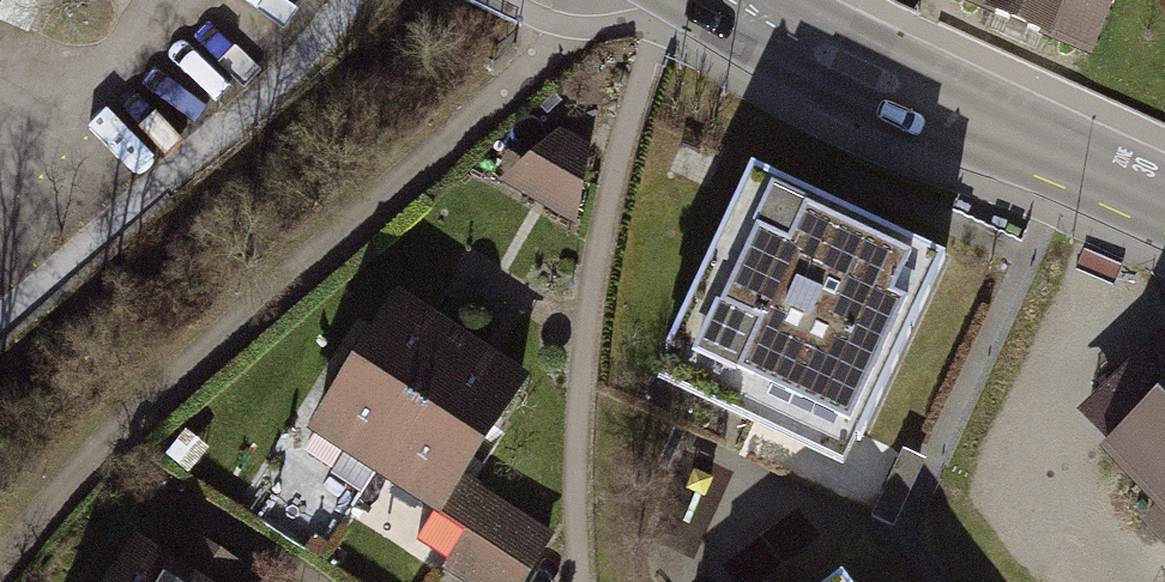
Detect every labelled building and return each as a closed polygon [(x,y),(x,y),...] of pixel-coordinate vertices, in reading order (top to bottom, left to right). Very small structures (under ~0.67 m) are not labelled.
[(35,22),(44,0),(0,0),(0,7),(35,22)] [(1113,0),(939,0),(933,15),(1080,78),(1113,0)] [(563,143),(502,195),(577,238),(592,159),(563,143)] [(930,261),(740,170),(648,362),(839,452),(930,261)] [(371,489),(460,350),(396,309),(307,448),(371,489)] [(460,350),(371,489),(431,527),(458,483),(520,387),(460,350)] [(1093,475),(1164,551),(1164,409),(1093,475)] [(458,483),(431,527),(465,550),(448,581),(539,581),(560,549),(458,483)] [(103,581),(200,581),(132,538),(103,581)] [(822,581),(842,581),(835,572),(822,581)]
